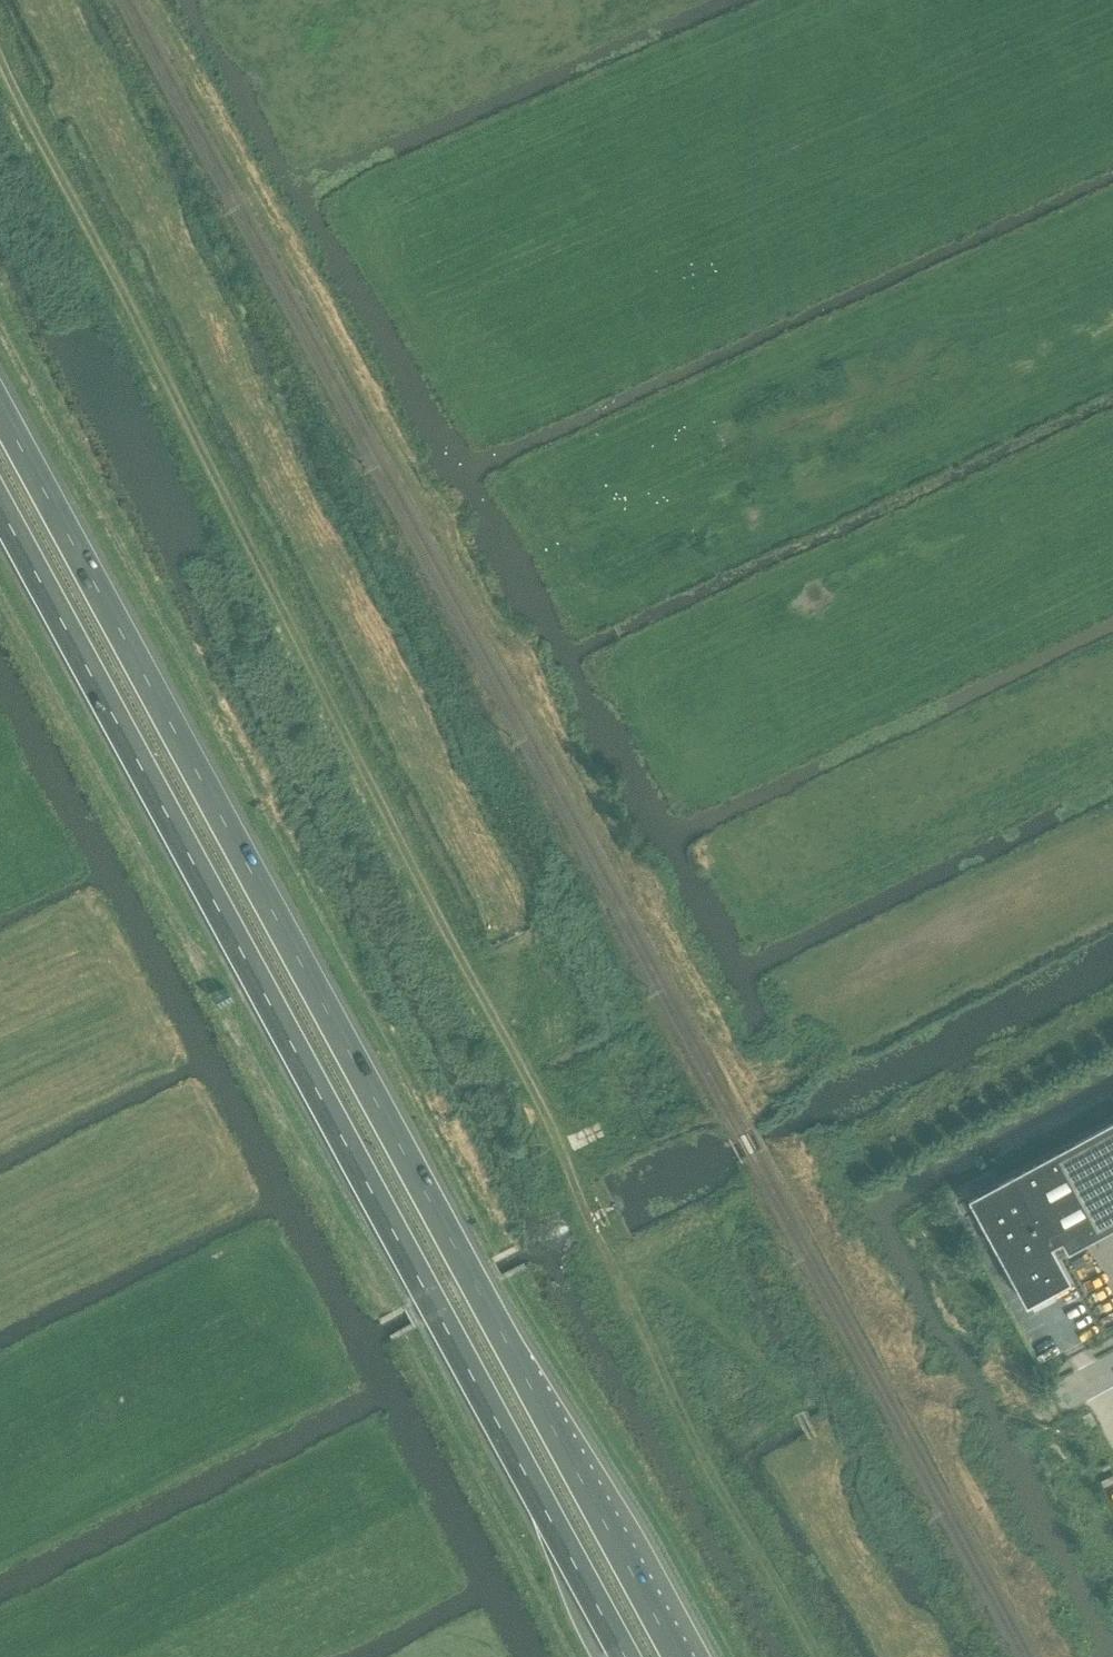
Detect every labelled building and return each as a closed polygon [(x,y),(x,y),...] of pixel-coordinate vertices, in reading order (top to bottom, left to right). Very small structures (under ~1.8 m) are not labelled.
[(1061,1254),(1112,1225),(1112,1117),(971,1195),(1029,1301),(1074,1277),(1061,1254)]
